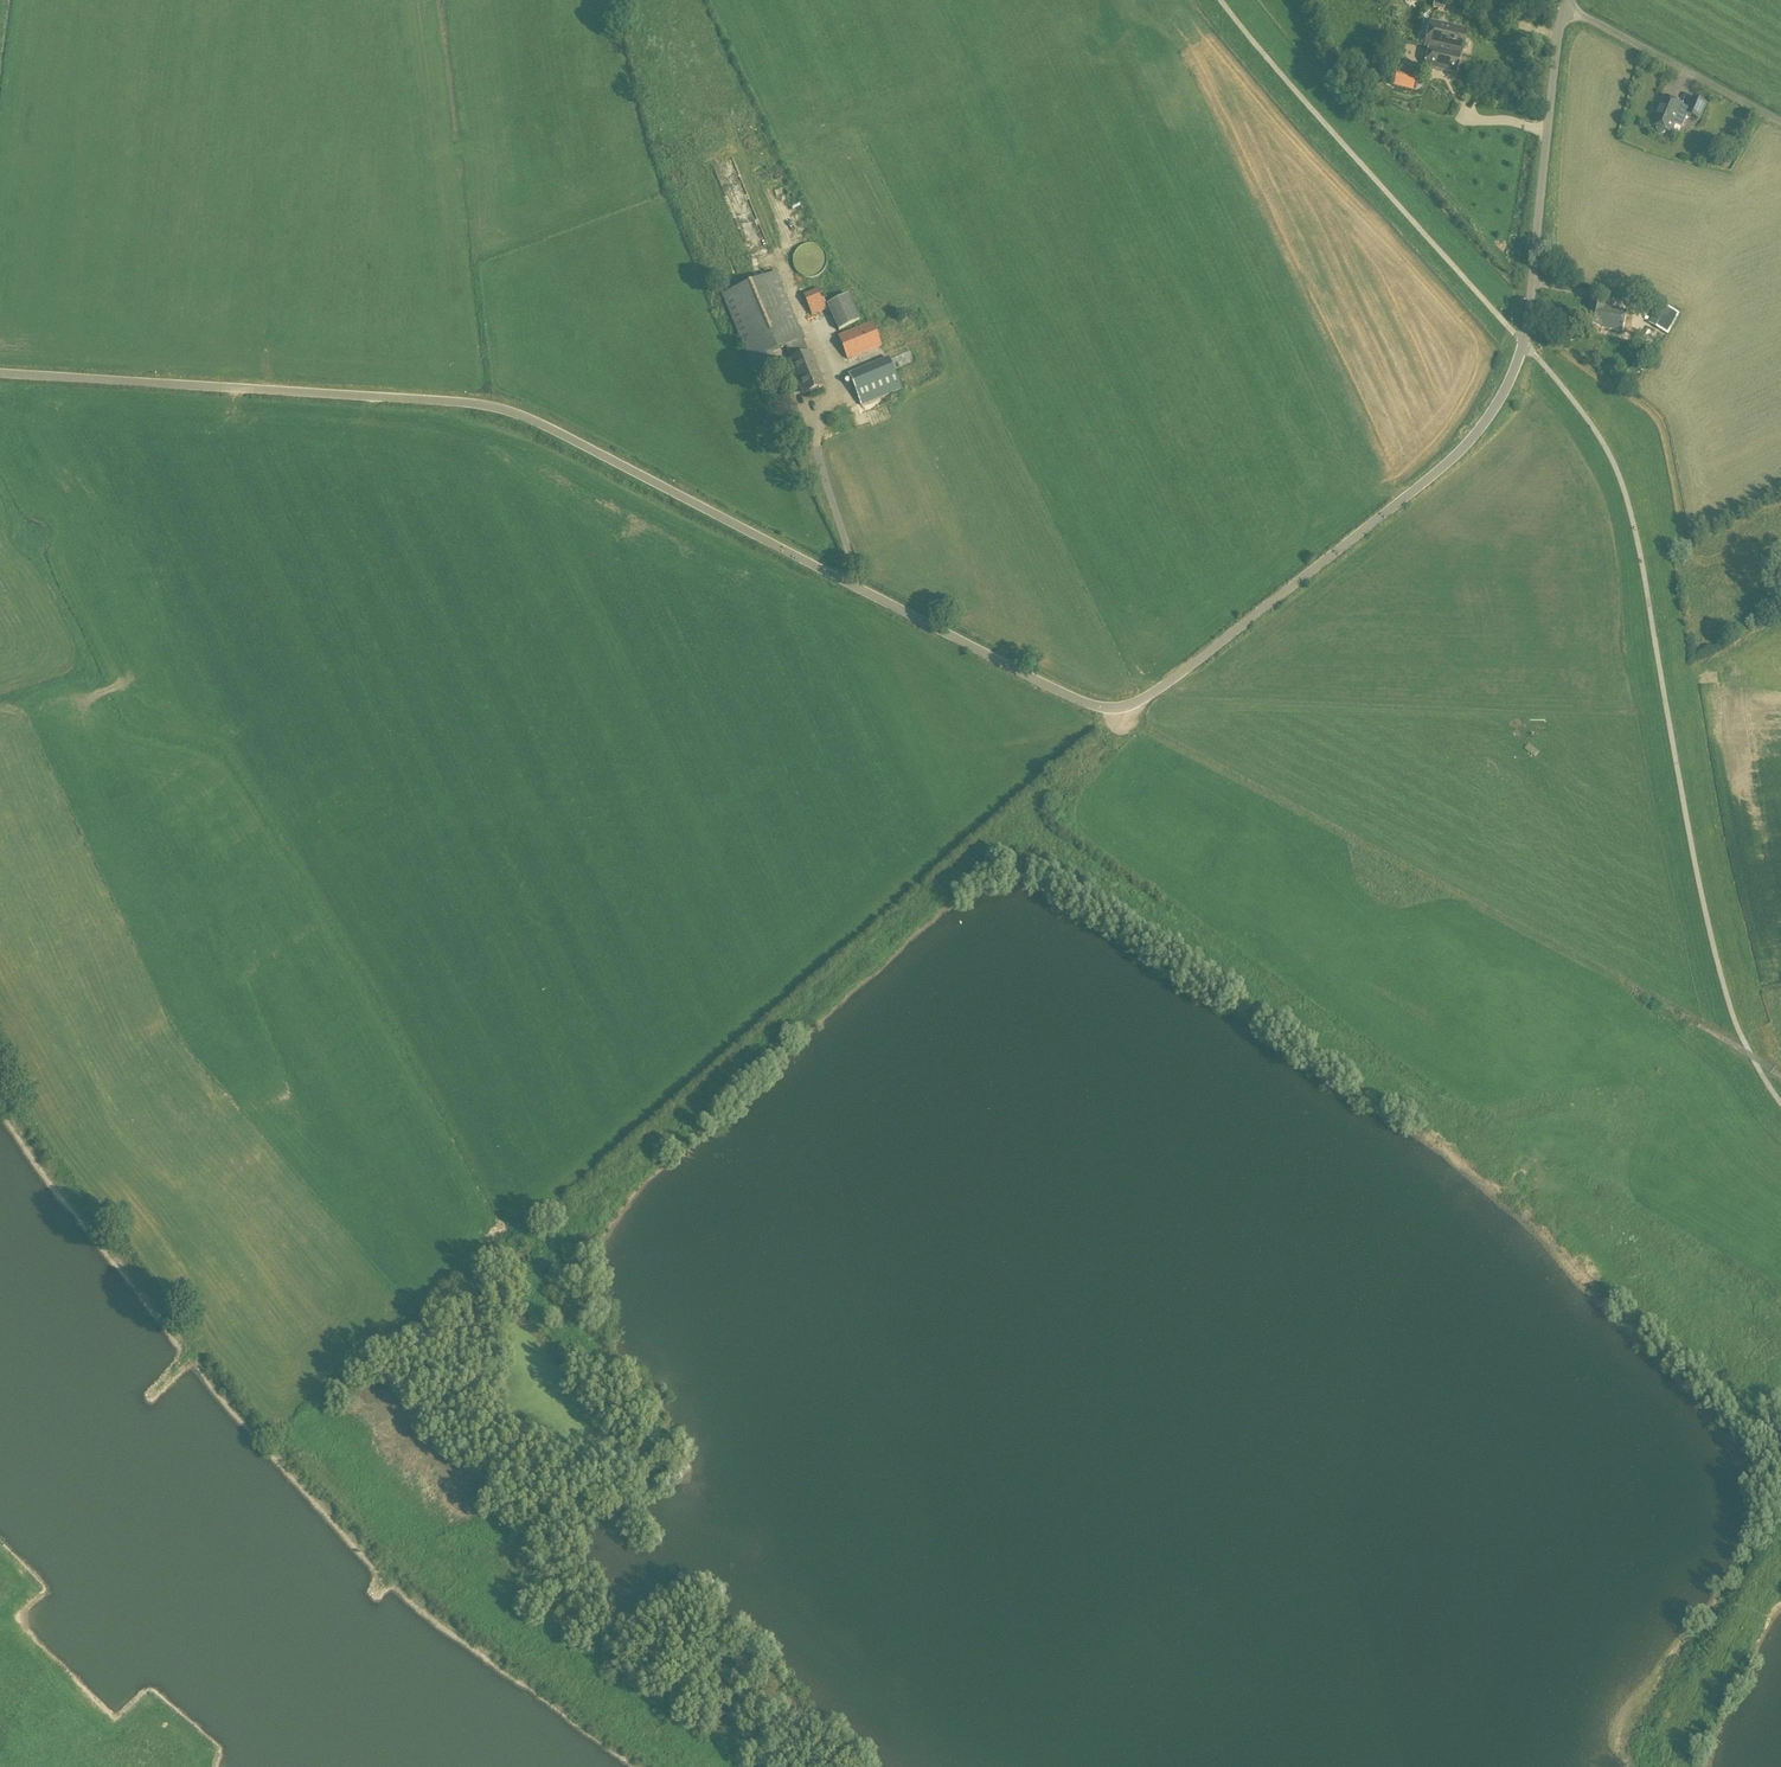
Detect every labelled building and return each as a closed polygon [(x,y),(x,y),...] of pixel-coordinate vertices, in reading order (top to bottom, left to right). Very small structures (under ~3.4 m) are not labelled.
[(1443,10),(1445,1),(1441,0),(1434,0),(1433,8),(1443,10)] [(1457,73),(1466,29),(1430,21),(1425,46),(1429,47),(1425,66),(1457,73)] [(1410,76),(1396,73),(1393,86),(1412,91),(1415,80),(1409,78),(1410,76)] [(1698,79),(1694,89),(1701,92),(1705,82),(1698,79)] [(1689,108),(1682,105),(1683,105),(1664,97),(1652,124),(1658,126),(1656,129),(1658,133),(1662,134),(1665,133),(1667,130),(1671,132),(1675,123),(1682,126),(1688,113),(1699,118),(1706,103),(1693,98),(1689,108)] [(808,353),(803,340),(805,339),(777,272),(722,295),(750,362),(785,347),(804,393),(824,385),(810,352),(808,353)] [(812,316),(827,310),(818,289),(803,295),(812,316)] [(838,331),(860,321),(848,296),(826,306),(838,331)] [(1623,332),(1627,312),(1604,307),(1605,305),(1593,303),(1589,326),(1600,328),(1600,327),(1623,332)] [(1667,308),(1656,327),(1668,333),(1678,314),(1667,308)] [(848,360),(881,346),(872,322),(838,336),(848,360)] [(1642,358),(1636,367),(1643,372),(1649,361),(1642,357),(1642,358)] [(861,405),(901,388),(888,358),(849,374),(861,405)] [(873,407),(866,411),(869,418),(877,414),(873,407)]
